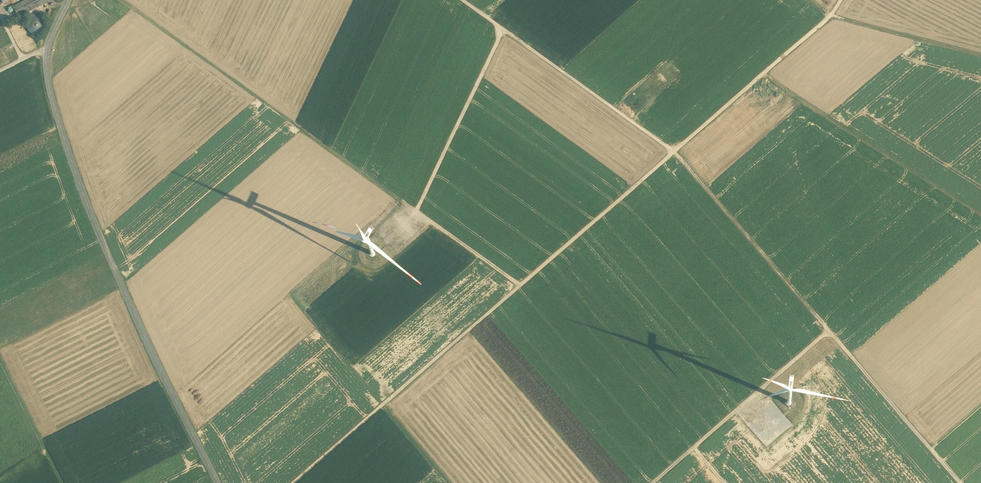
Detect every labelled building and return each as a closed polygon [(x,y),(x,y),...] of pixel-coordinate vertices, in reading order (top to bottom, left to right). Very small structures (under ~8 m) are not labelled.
[(13,7),(18,18),(49,2),(48,0),(26,0),(13,7)] [(33,35),(46,28),(39,15),(36,17),(34,13),(24,19),(33,35)]
